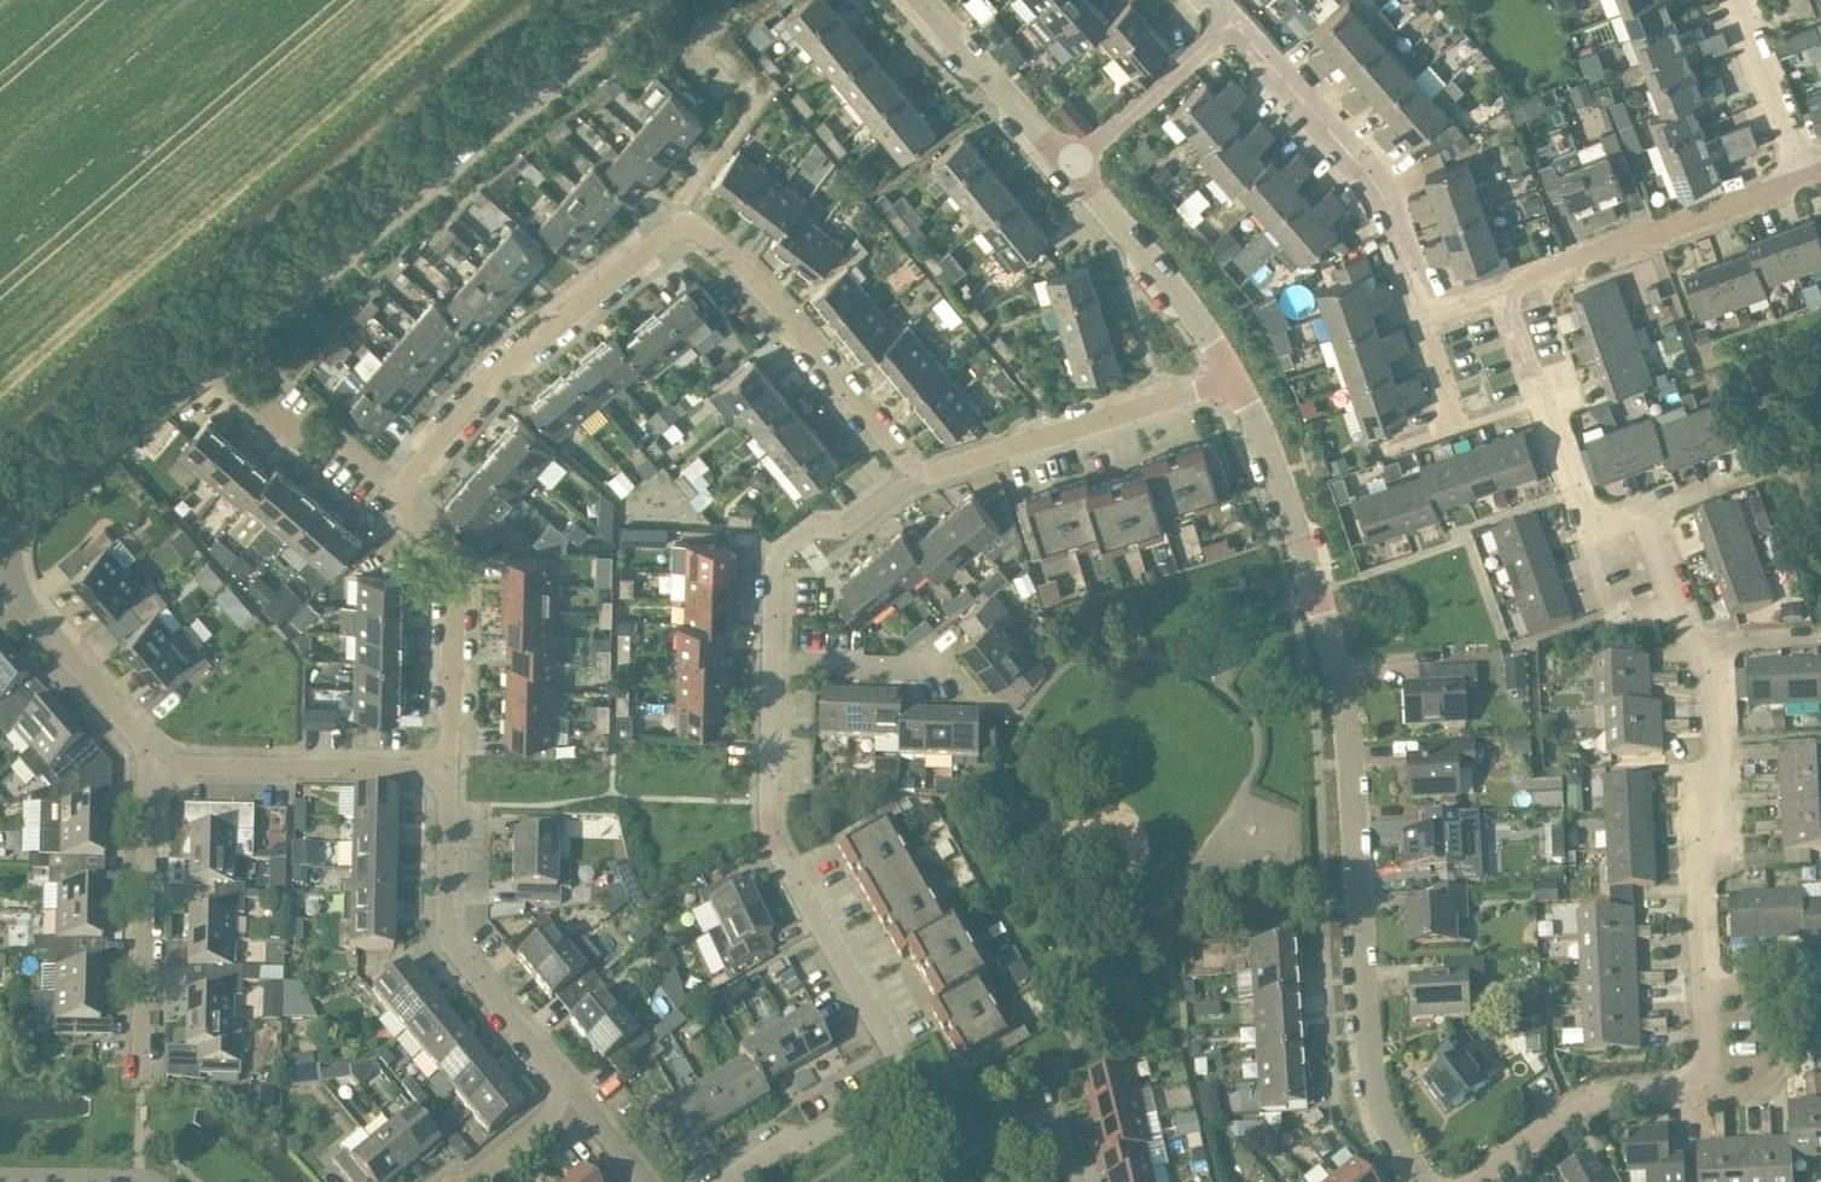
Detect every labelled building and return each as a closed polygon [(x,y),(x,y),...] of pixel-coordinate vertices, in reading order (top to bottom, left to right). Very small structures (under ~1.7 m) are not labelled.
[(836,9),(829,0),(804,0),(786,14),(803,35),(836,9)] [(981,0),(968,0),(963,4),(981,25),(993,14),(981,0)] [(1092,0),(1051,0),(1038,12),(1027,21),(1046,42),(1056,32),(1092,0)] [(1051,0),(1027,0),(1038,12),(1051,0)] [(1096,34),(1111,21),(1110,20),(1092,0),(1056,32),(1075,54),(1096,34)] [(1320,20),(1330,11),(1320,0),(1310,9),(1320,20)] [(1564,12),(1578,7),(1575,0),(1559,0),(1564,12)] [(1648,0),(1621,0),(1625,9),(1648,0)] [(1675,18),(1670,5),(1683,0),(1648,0),(1625,9),(1634,34),(1675,18)] [(1797,8),(1809,4),(1814,17),(1820,15),(1820,0),(1794,0),(1797,8)] [(1114,54),(1150,22),(1132,1),(1110,20),(1111,21),(1096,34),(1114,54)] [(1316,65),(1367,21),(1350,1),(1317,31),(1326,42),(1309,57),(1316,65)] [(1288,14),(1297,34),(1315,26),(1306,6),(1288,14)] [(836,9),(803,35),(820,55),(852,29),(836,9)] [(1644,60),(1705,36),(1700,24),(1680,32),(1675,18),(1634,34),(1644,60)] [(1350,68),(1383,39),(1367,21),(1316,65),(1323,73),(1341,58),(1350,68)] [(1114,54),(1133,75),(1127,80),(1137,91),(1156,74),(1147,63),(1157,54),(1160,57),(1166,55),(1169,52),(1171,47),(1168,44),(1169,43),(1150,22),(1114,54)] [(1816,24),(1789,35),(1795,51),(1820,41),(1820,38),(1816,24)] [(1009,36),(1000,27),(990,35),(999,45),(1009,36)] [(837,76),(869,49),(852,29),(820,55),(837,76)] [(1705,36),(1644,60),(1654,85),(1695,69),(1690,56),(1709,48),(1714,46),(1716,52),(1730,47),(1723,29),(1705,36)] [(999,46),(1008,57),(1019,48),(1010,38),(999,46)] [(1349,102),(1399,57),(1383,39),(1350,68),(1359,79),(1342,94),(1349,102)] [(853,96),(886,69),(869,49),(837,76),(853,96)] [(759,57),(766,66),(774,59),(767,50),(759,57)] [(639,64),(632,56),(622,64),(629,72),(639,64)] [(1383,105),(1416,76),(1399,57),(1349,102),(1356,110),(1373,95),(1383,105)] [(774,59),(766,66),(774,75),(782,69),(780,66),(774,59)] [(853,96),(870,116),(902,89),(886,69),(853,96)] [(1712,91),(1712,92),(1724,87),(1720,75),(1700,82),(1695,69),(1654,85),(1664,110),(1664,111),(1712,91)] [(1381,139),(1432,94),(1416,76),(1383,105),(1392,115),(1374,131),(1381,139)] [(1190,129),(1241,85),(1234,77),(1216,92),(1207,81),(1174,110),(1190,129)] [(1586,79),(1569,86),(1573,96),(1590,89),(1586,79)] [(1067,93),(1060,85),(1050,94),(1058,102),(1067,93)] [(1234,124),(1235,124),(1240,120),(1231,109),(1248,93),(1241,85),(1190,129),(1206,147),(1207,148),(1234,124)] [(597,94),(604,102),(613,95),(606,87),(597,94)] [(1809,92),(1820,123),(1820,87),(1809,92)] [(902,89),(870,116),(886,136),(919,109),(902,89)] [(686,139),(704,118),(672,91),(655,111),(686,139)] [(808,99),(800,91),(792,97),(800,106),(808,99)] [(1661,141),(1702,125),(1697,112),(1717,104),(1712,92),(1712,91),(1664,111),(1664,110),(1651,115),(1661,141)] [(597,94),(589,101),(595,109),(604,102),(597,94)] [(1381,139),(1389,147),(1406,132),(1416,143),(1421,139),(1432,152),(1440,147),(1452,140),(1465,132),(1449,114),(1432,94),(1381,139)] [(1599,103),(1605,124),(1618,121),(1626,151),(1640,147),(1626,96),(1599,103)] [(808,99),(800,106),(807,115),(815,108),(808,99)] [(1530,116),(1523,102),(1510,109),(1517,123),(1530,116)] [(919,109),(886,136),(904,157),(936,130),(919,109)] [(1068,122),(1081,137),(1094,125),(1081,110),(1068,122)] [(686,139),(655,111),(637,131),(669,158),(686,139)] [(1217,171),(1268,127),(1261,119),(1243,134),(1235,124),(1234,124),(1207,148),(1206,147),(1201,152),(1217,171)] [(564,134),(573,127),(566,120),(558,127),(564,134)] [(1671,167),(1732,142),(1754,134),(1749,121),(1727,130),(1707,138),(1702,125),(1661,141),(1671,167)] [(564,134),(558,127),(548,134),(555,142),(564,134)] [(1240,186),(1239,185),(1267,161),(1266,160),(1258,150),(1275,135),(1268,127),(1217,171),(1234,190),(1240,186)] [(669,158),(637,131),(620,151),(652,178),(669,158)] [(841,140),(833,131),(826,137),(833,146),(841,140)] [(1465,132),(1452,140),(1458,151),(1471,143),(1465,132)] [(1671,167),(1681,192),(1722,176),(1717,162),(1736,155),(1759,147),(1754,134),(1732,142),(1671,167)] [(933,161),(950,182),(982,156),(965,135),(933,161)] [(1578,148),(1607,221),(1619,217),(1611,197),(1625,191),(1619,175),(1632,170),(1619,138),(1605,143),(1608,151),(1584,161),(1579,148),(1578,148)] [(817,139),(809,150),(822,160),(828,152),(817,139)] [(841,140),(833,146),(841,155),(848,149),(841,140)] [(1458,151),(1452,140),(1440,147),(1447,158),(1458,152),(1458,151)] [(1157,155),(1146,142),(1135,151),(1146,165),(1157,155)] [(737,200),(763,166),(740,148),(714,183),(737,200)] [(1595,226),(1607,221),(1578,148),(1552,158),(1554,163),(1541,168),(1553,200),(1566,195),(1573,212),(1587,206),(1595,226)] [(620,151),(604,170),(603,170),(626,190),(626,191),(634,199),(652,178),(620,151)] [(1255,203),(1306,159),(1299,151),(1281,166),(1272,155),(1266,160),(1267,161),(1239,185),(1240,186),(1255,203)] [(515,161),(521,169),(531,161),(525,153),(515,161)] [(982,156),(950,182),(966,203),(999,176),(982,156)] [(1271,222),(1305,193),(1296,183),(1313,167),(1306,159),(1255,203),(1271,222)] [(513,176),(521,169),(515,161),(507,168),(488,184),(500,195),(517,181),(513,176)] [(1412,207),(1476,185),(1468,161),(1426,175),(1431,189),(1409,196),(1412,207)] [(603,170),(604,170),(595,162),(577,182),(609,210),(626,191),(626,190),(603,170)] [(758,217),(785,182),(763,166),(737,200),(758,217)] [(1162,184),(1170,177),(1162,167),(1153,174),(1162,184)] [(867,172),(860,178),(867,187),(874,181),(867,172)] [(999,176),(966,203),(983,223),(1015,196),(999,176)] [(609,210),(577,182),(560,202),(592,230),(609,210)] [(758,217),(779,233),(780,234),(800,208),(800,209),(807,200),(785,182),(758,217)] [(1442,222),(1484,208),(1476,185),(1412,207),(1416,217),(1438,209),(1442,222)] [(1288,240),(1338,196),(1331,188),(1314,203),(1305,193),(1271,222),(1288,240)] [(481,189),(474,198),(481,204),(489,196),(481,189)] [(1538,192),(1526,197),(1532,213),(1544,208),(1538,192)] [(1015,196),(983,223),(1000,243),(1032,216),(1015,196)] [(1346,204),(1338,196),(1288,240),(1305,260),(1338,231),(1328,220),(1346,204)] [(1200,210),(1188,197),(1179,205),(1177,207),(1194,225),(1195,224),(1205,216),(1200,210)] [(592,230),(560,202),(542,223),(574,250),(592,230)] [(821,225),(800,209),(800,208),(780,234),(779,233),(772,242),(795,260),(821,225)] [(1428,253),(1492,231),(1484,208),(1442,222),(1447,235),(1425,243),(1428,253)] [(898,225),(906,219),(898,209),(891,215),(898,225)] [(1032,216),(1000,243),(1017,264),(1049,237),(1032,216)] [(1819,227),(1816,218),(1782,230),(1797,272),(1820,264),(1820,234),(1819,227)] [(898,225),(906,234),(913,228),(906,219),(898,225)] [(844,243),(821,225),(795,260),(818,277),(844,243)] [(442,235),(449,242),(451,240),(457,232),(450,226),(442,235)] [(513,227),(495,247),(527,275),(545,254),(513,227)] [(1228,228),(1211,242),(1219,251),(1236,236),(1228,228)] [(1797,272),(1782,230),(1749,242),(1752,251),(1753,251),(1764,284),(1768,293),(1765,284),(1797,272)] [(1501,256),(1492,231),(1428,253),(1432,263),(1454,256),(1459,270),(1501,256)] [(470,244),(457,233),(451,240),(464,251),(470,244)] [(442,235),(435,244),(442,250),(449,242),(442,235)] [(869,250),(858,236),(845,252),(853,263),(869,250)] [(1327,312),(1390,291),(1387,280),(1365,288),(1361,275),(1375,271),(1369,253),(1367,253),(1365,245),(1359,248),(1324,268),(1324,269),(1319,271),(1316,273),(1320,287),(1318,288),(1327,312)] [(527,275),(495,247),(478,267),(510,295),(527,275)] [(932,265),(939,259),(932,250),(924,256),(932,265)] [(1768,293),(1764,284),(1753,251),(1752,251),(1720,263),(1735,305),(1768,293)] [(402,268),(409,260),(401,253),(394,261),(402,268)] [(932,265),(939,274),(946,268),(939,259),(932,265)] [(402,268),(394,261),(386,271),(394,278),(402,268)] [(1048,275),(1056,301),(1096,289),(1088,263),(1048,275)] [(1735,305),(1720,263),(1686,275),(1701,317),(1735,305)] [(510,295),(478,267),(461,287),(493,314),(510,295)] [(833,317),(867,289),(848,267),(815,295),(833,317)] [(1015,284),(1023,294),(1036,283),(1028,274),(1015,284)] [(1809,304),(1820,300),(1820,289),(1818,279),(1802,285),(1809,304)] [(1587,328),(1629,313),(1617,280),(1575,295),(1587,328)] [(667,307),(694,341),(727,314),(703,286),(693,294),(689,289),(667,307)] [(461,287),(445,305),(444,306),(467,327),(466,327),(475,334),(493,314),(461,287)] [(851,338),(884,310),(867,289),(833,317),(851,338)] [(1096,289),(1056,301),(1063,326),(1104,314),(1096,289)] [(1334,336),(1376,321),(1372,308),(1394,301),(1390,291),(1327,312),(1334,336)] [(1292,325),(1276,292),(1252,305),(1268,333),(1270,332),(1285,327),(1292,325)] [(945,294),(934,303),(948,322),(960,312),(945,294)] [(372,313),(380,304),(372,298),(365,307),(372,313)] [(444,306),(445,305),(436,298),(418,318),(450,346),(466,327),(467,327),(444,306)] [(975,319),(983,312),(975,302),(967,308),(975,319)] [(372,313),(365,307),(357,315),(365,322),(372,313)] [(694,341),(667,307),(646,325),(673,358),(694,341)] [(900,333),(901,331),(884,310),(851,338),(869,360),(878,352),(877,352),(900,333)] [(975,319),(982,327),(990,320),(983,312),(975,319)] [(1599,361),(1641,346),(1629,313),(1587,328),(1599,361)] [(1104,314),(1063,326),(1071,351),(1111,339),(1104,314)] [(450,346),(418,318),(401,338),(432,366),(450,346)] [(1342,359),(1406,337),(1403,327),(1381,334),(1376,321),(1334,336),(1342,359)] [(901,331),(900,333),(877,352),(878,352),(895,373),(928,346),(910,323),(901,331)] [(646,325),(625,341),(624,342),(645,367),(644,367),(651,376),(673,358),(646,325)] [(1270,332),(1278,354),(1293,349),(1285,327),(1270,332)] [(432,366),(401,338),(393,331),(389,335),(397,342),(384,358),(415,385),(432,366)] [(624,342),(625,341),(618,332),(596,351),(623,384),(644,367),(645,367),(624,342)] [(1009,343),(1002,334),(994,341),(1001,349),(1009,343)] [(339,353),(346,344),(338,337),(331,346),(339,353)] [(1350,382),(1392,368),(1388,355),(1410,347),(1406,337),(1342,359),(1350,382)] [(1111,339),(1071,351),(1079,377),(1119,365),(1111,339)] [(1009,343),(1001,349),(1009,359),(1017,353),(1009,343)] [(339,353),(331,346),(323,355),(331,362),(339,353)] [(912,394),(946,367),(928,346),(895,373),(912,394)] [(1652,379),(1641,346),(1599,361),(1611,394),(1652,379)] [(623,384),(596,351),(575,368),(602,402),(610,411),(615,407),(607,398),(623,384)] [(1279,356),(1284,369),(1295,364),(1290,351),(1279,356)] [(415,385),(384,358),(367,377),(398,405),(415,385)] [(740,407),(772,380),(755,359),(723,386),(740,407)] [(1003,392),(1016,382),(1003,366),(990,377),(1003,392)] [(930,415),(963,388),(946,367),(912,394),(930,415)] [(602,402),(575,368),(553,386),(581,419),(598,405),(607,414),(610,411),(602,402)] [(1358,406),(1422,384),(1419,373),(1397,381),(1392,368),(1350,382),(1358,406)] [(398,405),(367,377),(349,398),(380,426),(398,405)] [(756,427),(789,400),(772,380),(740,407),(756,427)] [(1048,390),(1040,381),(1032,388),(1040,397),(1048,390)] [(1358,406),(1367,430),(1408,416),(1404,401),(1426,394),(1422,384),(1358,406)] [(334,385),(325,397),(344,414),(368,436),(378,424),(354,403),(349,398),(334,385)] [(581,419),(553,386),(531,404),(547,422),(542,428),(556,440),(559,437),(581,419)] [(963,388),(930,415),(948,437),(981,410),(963,388)] [(773,447),(805,420),(789,400),(756,427),(773,447)] [(1704,454),(1737,442),(1722,400),(1689,412),(1704,454)] [(1704,454),(1689,412),(1656,424),(1653,415),(1668,457),(1667,457),(1670,466),(1704,454)] [(1634,469),(1667,457),(1668,457),(1653,415),(1619,427),(1634,469)] [(538,473),(552,456),(562,465),(567,460),(520,419),(501,441),(538,473)] [(181,453),(202,471),(230,438),(209,420),(193,438),(181,427),(156,456),(169,467),(181,453)] [(790,467),(822,440),(805,420),(773,447),(790,467)] [(663,430),(673,441),(685,432),(675,421),(663,430)] [(1524,430),(1536,463),(1544,460),(1532,427),(1524,430)] [(1634,469),(1619,427),(1586,439),(1588,445),(1601,480),(1601,481),(1634,469)] [(1524,430),(1489,442),(1503,484),(1539,472),(1536,463),(1524,430)] [(230,438),(202,471),(222,489),(251,456),(230,438)] [(1219,451),(1215,439),(1204,442),(1208,455),(1219,451)] [(665,449),(657,440),(649,446),(657,456),(665,449)] [(839,461),(822,440),(790,467),(807,488),(839,461)] [(538,473),(501,441),(483,461),(520,494),(538,473)] [(1143,461),(1146,470),(1149,469),(1154,488),(1155,489),(1160,507),(1164,517),(1222,499),(1217,485),(1214,475),(1211,465),(1208,455),(1204,442),(1143,461)] [(1321,442),(1305,447),(1314,476),(1330,470),(1321,442)] [(1503,484),(1489,442),(1455,453),(1469,496),(1503,484)] [(1601,480),(1588,445),(1580,448),(1592,483),(1601,480)] [(1222,461),(1219,451),(1208,455),(1211,465),(1222,461)] [(1469,496),(1455,453),(1420,465),(1424,474),(1435,507),(1436,507),(1469,496)] [(251,456),(222,489),(244,507),(248,503),(247,502),(272,474),(271,474),(251,456)] [(520,494),(483,461),(465,482),(502,514),(520,494)] [(1211,465),(1214,475),(1225,472),(1222,461),(1211,465)] [(271,474),(272,474),(247,502),(248,503),(268,520),(300,483),(279,465),(271,474)] [(609,480),(622,495),(636,483),(623,468),(609,480)] [(1100,525),(1103,536),(1106,544),(1166,526),(1164,517),(1160,507),(1155,489),(1154,488),(1149,469),(1146,470),(1118,478),(1090,487),(1088,487),(1094,506),(1094,508),(1100,525)] [(691,481),(691,480),(684,472),(675,478),(683,488),(691,481)] [(1214,475),(1217,485),(1229,482),(1225,472),(1214,475)] [(1435,507),(1424,474),(1390,485),(1405,528),(1439,516),(1436,507),(1435,507)] [(1332,480),(1335,489),(1347,485),(1343,476),(1332,480)] [(1088,478),(1027,497),(1031,509),(1032,511),(1034,519),(1037,530),(1040,540),(1045,554),(1103,536),(1100,525),(1094,508),(1094,506),(1088,487),(1090,487),(1088,478)] [(691,481),(683,488),(690,497),(699,490),(691,481)] [(502,514),(465,482),(446,504),(465,520),(456,531),(482,554),(491,542),(484,535),(502,514)] [(1229,482),(1217,485),(1222,499),(1233,496),(1229,482)] [(300,483),(268,520),(289,538),(321,502),(300,483)] [(1405,528),(1390,485),(1355,497),(1370,540),(1405,528)] [(980,542),(1001,525),(1006,531),(1016,521),(1004,486),(983,503),(974,492),(953,509),(980,542)] [(1031,509),(1027,497),(1016,500),(1020,513),(1031,509)] [(321,502),(289,538),(309,557),(342,520),(321,502)] [(1232,515),(1239,518),(1246,516),(1242,504),(1230,508),(1232,515)] [(1707,552),(1749,537),(1737,504),(1695,519),(1707,552)] [(599,505),(599,521),(614,522),(615,506),(599,505)] [(980,542),(953,509),(933,525),(960,558),(980,542)] [(1023,523),(1034,519),(1032,511),(1031,509),(1020,513),(1023,523)] [(729,517),(729,523),(753,523),(753,513),(735,512),(729,517)] [(1771,529),(1767,517),(1766,517),(1755,521),(1760,534),(1771,530),(1771,529)] [(1505,568),(1548,553),(1536,518),(1493,533),(1505,568)] [(1034,519),(1023,523),(1026,533),(1037,530),(1034,519)] [(342,520),(309,557),(331,575),(363,538),(342,520)] [(1186,539),(1199,536),(1194,520),(1182,524),(1186,539)] [(535,541),(544,549),(566,551),(567,539),(570,536),(552,521),(535,541)] [(915,527),(907,534),(913,542),(930,563),(940,575),(960,558),(933,525),(921,535),(915,527)] [(73,575),(91,595),(125,565),(108,545),(115,539),(106,528),(82,548),(92,559),(73,575)] [(188,555),(198,545),(183,529),(172,539),(188,555)] [(907,534),(903,529),(883,546),(910,579),(930,563),(913,542),(907,534)] [(1026,533),(1029,543),(1040,540),(1037,530),(1026,533)] [(220,536),(210,547),(216,553),(226,541),(220,536)] [(1719,585),(1761,570),(1749,537),(1707,552),(1719,585)] [(1040,540),(1029,543),(1034,557),(1045,554),(1040,540)] [(687,570),(737,572),(738,552),(732,552),(732,545),(688,543),(687,570)] [(910,579),(883,546),(862,563),(890,596),(910,579)] [(1517,602),(1560,587),(1548,553),(1505,568),(1517,602)] [(253,565),(242,555),(233,566),(243,575),(253,565)] [(505,563),(504,582),(554,584),(555,557),(511,556),(510,563),(505,563)] [(1178,568),(1175,556),(1158,561),(1162,573),(1178,568)] [(207,589),(221,578),(206,559),(192,571),(207,589)] [(890,596),(862,563),(842,580),(850,590),(838,601),(859,627),(862,627),(874,617),(871,612),(890,596)] [(125,565),(91,595),(108,615),(127,599),(136,610),(159,590),(150,579),(142,585),(125,565)] [(1010,579),(1000,566),(980,582),(990,594),(1010,579)] [(737,572),(687,570),(687,596),(737,598),(737,578),(731,578),(732,573),(737,573),(737,572)] [(1719,585),(1731,618),(1773,603),(1761,570),(1719,585)] [(612,583),(612,573),(596,572),(596,583),(612,583)] [(358,576),(358,604),(404,606),(405,577),(358,576)] [(621,594),(634,595),(635,576),(622,576),(621,594)] [(554,584),(504,582),(504,584),(510,584),(510,589),(504,589),(504,609),(553,610),(554,584)] [(240,623),(254,611),(230,583),(216,595),(240,623)] [(266,603),(277,591),(278,590),(270,583),(258,596),(266,603)] [(1064,599),(1060,587),(1041,593),(1044,605),(1064,599)] [(1572,621),(1560,587),(1517,602),(1530,636),(1572,621)] [(159,590),(136,610),(145,621),(123,640),(140,661),(174,631),(157,611),(169,601),(159,590)] [(295,608),(278,592),(264,607),(280,623),(295,608)] [(978,663),(1011,635),(1002,624),(1012,616),(994,592),(959,618),(971,634),(961,642),(978,663)] [(680,622),(730,624),(730,617),(736,617),(737,598),(687,596),(686,621),(680,621),(680,622)] [(613,611),(613,599),(602,598),(601,611),(613,611)] [(292,618),(298,624),(304,618),(309,623),(320,611),(309,600),(292,618)] [(404,606),(358,604),(357,632),(403,633),(404,606)] [(553,610),(504,609),(503,628),(509,628),(509,635),(553,636),(553,635),(553,610)] [(613,611),(601,611),(601,624),(612,624),(613,611)] [(620,647),(631,647),(632,621),(620,621),(620,647)] [(680,648),(724,650),(724,643),(730,643),(730,624),(680,622),(680,648)] [(174,631),(140,661),(158,681),(176,665),(186,676),(209,656),(199,645),(192,651),(174,631)] [(1012,636),(1011,635),(978,663),(995,683),(1007,674),(1020,690),(1048,667),(1017,631),(1012,636)] [(403,633),(357,632),(356,660),(403,661),(403,633)] [(301,634),(301,648),(311,649),(312,634),(301,634)] [(553,635),(553,636),(509,635),(508,654),(514,654),(514,661),(558,662),(559,635),(553,635)] [(11,659),(0,646),(0,668),(11,659)] [(620,647),(619,659),(631,660),(631,647),(620,647)] [(600,663),(611,663),(612,648),(601,648),(600,663)] [(724,656),(724,650),(680,648),(679,674),(729,676),(729,656),(724,656)] [(0,668),(0,723),(20,706),(10,695),(29,679),(11,659),(0,668)] [(1595,685),(1650,683),(1650,678),(1649,659),(1594,661),(1595,685)] [(403,661),(356,660),(356,687),(402,688),(403,661)] [(1786,708),(1820,706),(1820,691),(1820,660),(1784,662),(1786,708)] [(558,662),(514,661),(514,668),(508,667),(507,687),(557,688),(558,662)] [(1524,661),(1506,662),(1507,682),(1525,681),(1524,661)] [(1749,710),(1786,708),(1784,662),(1747,664),(1747,672),(1749,701),(1749,710)] [(600,663),(600,676),(611,676),(611,663),(600,663)] [(1406,686),(1408,727),(1466,724),(1464,685),(1478,684),(1477,666),(1443,667),(1444,684),(1406,686)] [(1749,701),(1747,672),(1736,672),(1737,701),(1749,701)] [(729,676),(679,674),(678,700),(728,702),(729,682),(723,682),(723,677),(729,677),(729,676)] [(1664,677),(1665,687),(1679,686),(1678,681),(1678,676),(1664,677)] [(1665,687),(1664,677),(1650,678),(1650,683),(1651,688),(1665,687)] [(1597,709),(1606,709),(1606,708),(1652,706),(1652,705),(1651,688),(1650,683),(1595,685),(1597,709)] [(630,699),(630,686),(618,686),(618,699),(630,699)] [(402,688),(356,687),(355,716),(401,717),(402,688)] [(557,688),(507,687),(507,688),(513,688),(513,694),(507,693),(507,713),(557,714),(557,688)] [(850,740),(851,697),(824,696),(824,705),(817,705),(817,702),(816,702),(816,711),(815,746),(816,746),(816,739),(850,740)] [(851,697),(850,740),(876,741),(877,698),(851,697)] [(902,715),(903,715),(904,699),(877,698),(876,741),(901,742),(902,742),(902,715)] [(728,702),(678,700),(677,728),(722,729),(722,721),(728,721),(728,702)] [(0,723),(0,730),(6,737),(13,730),(30,750),(70,716),(57,708),(55,709),(48,701),(29,717),(20,706),(0,723)] [(610,716),(611,703),(599,703),(599,715),(610,716)] [(337,705),(304,705),(303,726),(336,726),(337,705)] [(1661,705),(1652,705),(1652,706),(1606,708),(1606,709),(1607,731),(1662,729),(1662,724),(1661,705)] [(557,714),(507,713),(506,732),(512,732),(512,740),(556,741),(557,714)] [(1784,713),(1772,714),(1773,730),(1785,730),(1784,713)] [(610,716),(599,715),(599,728),(610,728),(610,716)] [(929,715),(903,715),(902,715),(902,742),(901,742),(900,758),(927,759),(929,715)] [(927,759),(953,759),(955,716),(929,715),(927,759)] [(50,788),(81,777),(64,757),(82,741),(65,721),(70,716),(30,750),(48,770),(40,777),(50,788)] [(955,716),(953,759),(980,760),(980,754),(997,754),(997,726),(981,726),(981,717),(955,716)] [(1676,733),(1676,723),(1662,724),(1662,729),(1663,734),(1676,733)] [(1676,723),(1676,733),(1691,733),(1690,727),(1690,723),(1676,723)] [(1662,729),(1607,731),(1608,756),(1663,753),(1663,734),(1662,729)] [(1410,762),(1412,801),(1460,799),(1458,772),(1475,771),(1474,742),(1430,744),(1431,761),(1410,762)] [(1820,779),(1820,756),(1780,758),(1781,777),(1781,781),(1820,779)] [(1575,783),(1583,776),(1582,768),(1568,769),(1568,770),(1568,783),(1575,783)] [(876,776),(875,791),(899,791),(900,777),(876,776)] [(81,777),(50,788),(31,795),(31,804),(40,805),(40,830),(104,831),(105,805),(81,804),(81,777)] [(1607,815),(1652,813),(1650,777),(1605,779),(1607,815)] [(1767,778),(1768,788),(1781,787),(1781,781),(1781,777),(1767,778)] [(1767,778),(1753,779),(1753,783),(1753,788),(1768,788),(1767,778)] [(1820,803),(1820,779),(1781,781),(1781,787),(1782,805),(1820,803)] [(1562,781),(1533,782),(1534,809),(1564,808),(1562,781)] [(354,791),(353,818),(396,819),(397,792),(354,791)] [(294,818),(306,818),(306,814),(306,802),(305,802),(295,801),(294,801),(294,818)] [(1820,828),(1820,803),(1782,805),(1783,824),(1784,829),(1820,828)] [(892,822),(893,821),(903,816),(896,805),(885,811),(892,822)] [(190,857),(235,859),(236,833),(253,834),(253,808),(210,807),(210,831),(191,831),(191,842),(188,842),(183,857),(190,857)] [(882,827),(892,822),(885,811),(876,816),(882,827)] [(1608,851),(1653,849),(1652,813),(1607,815),(1608,851)] [(1422,834),(1403,835),(1405,869),(1446,867),(1463,866),(1461,833),(1470,832),(1469,814),(1421,817),(1422,834)] [(867,822),(873,833),(882,827),(876,816),(867,822)] [(294,818),(294,833),(306,833),(306,818),(294,818)] [(396,819),(353,818),(352,844),(395,845),(396,819)] [(557,862),(558,836),(562,836),(563,821),(527,820),(526,835),(514,834),(513,861),(557,862)] [(855,843),(841,851),(871,904),(897,889),(924,874),(893,821),(892,822),(882,827),(873,833),(864,838),(855,843)] [(858,827),(864,838),(873,833),(867,822),(858,827)] [(1769,824),(1755,825),(1756,831),(1756,835),(1770,834),(1769,824)] [(1784,833),(1784,829),(1783,824),(1769,824),(1770,834),(1784,833)] [(855,843),(864,838),(858,827),(848,832),(855,843)] [(1785,853),(1820,851),(1820,828),(1784,829),(1784,833),(1785,853)] [(104,831),(40,830),(39,855),(29,855),(29,870),(48,870),(48,871),(79,872),(79,858),(104,858),(104,831)] [(1546,832),(1547,861),(1552,861),(1553,862),(1566,861),(1564,830),(1551,831),(1551,832),(1546,832)] [(848,832),(835,840),(841,851),(855,843),(848,832)] [(305,868),(306,843),(292,843),(291,868),(305,868)] [(252,853),(252,858),(286,859),(286,845),(280,844),(275,846),(272,849),(271,853),(252,853)] [(395,845),(352,844),(352,870),(395,871),(395,845)] [(1655,886),(1653,849),(1608,851),(1610,888),(1655,886)] [(235,859),(190,857),(190,884),(214,885),(214,899),(244,900),(244,885),(235,885),(235,859)] [(557,862),(513,861),(513,888),(525,889),(525,903),(560,904),(561,889),(571,890),(571,863),(557,863),(557,862)] [(293,870),(293,885),(304,885),(305,870),(293,870)] [(395,871),(352,870),(351,885),(340,885),(340,895),(343,895),(342,896),(394,897),(395,871)] [(79,872),(48,871),(48,878),(40,877),(40,886),(58,886),(57,912),(102,913),(103,887),(78,886),(79,872)] [(897,889),(871,904),(903,959),(911,954),(909,952),(927,942),(928,942),(944,932),(954,927),(939,900),(924,874),(897,889)] [(707,935),(720,929),(760,911),(748,886),(745,888),(738,875),(698,894),(704,907),(709,905),(720,929),(707,935)] [(1537,886),(1538,901),(1558,900),(1557,884),(1537,886)] [(285,885),(269,885),(269,900),(284,901),(285,885)] [(1407,907),(1409,946),(1457,943),(1456,918),(1468,918),(1467,888),(1434,890),(1435,906),(1407,907)] [(1766,895),(1769,940),(1805,938),(1803,903),(1804,903),(1803,893),(1766,895)] [(1766,895),(1730,897),(1732,942),(1769,940),(1766,895)] [(394,897),(342,896),(342,922),(394,923),(394,897)] [(244,900),(214,899),(201,899),(200,913),(189,913),(188,940),(233,940),(234,914),(244,915),(244,900)] [(283,941),(284,901),(271,901),(270,940),(283,941)] [(1804,903),(1803,903),(1805,938),(1805,947),(1820,947),(1820,902),(1804,903)] [(285,906),(284,921),(295,921),(295,906),(294,906),(285,906)] [(760,911),(720,929),(707,935),(718,960),(726,956),(732,969),(774,950),(768,937),(771,935),(760,911)] [(1635,930),(1634,911),(1579,913),(1580,937),(1635,935),(1635,930)] [(102,913),(57,912),(56,939),(47,938),(46,953),(77,954),(77,940),(102,940),(102,913)] [(517,957),(534,978),(568,951),(551,930),(555,927),(545,915),(537,923),(524,934),(533,944),(517,957)] [(394,923),(342,922),(341,925),(336,925),(336,949),(393,950),(394,923)] [(954,927),(944,932),(928,942),(927,942),(909,952),(911,954),(939,1005),(941,1007),(958,997),(959,997),(975,987),(985,982),(993,977),(961,922),(954,927)] [(636,948),(652,934),(645,925),(629,939),(636,948)] [(1663,928),(1649,929),(1649,939),(1663,938),(1663,933),(1663,928)] [(1635,939),(1649,939),(1649,929),(1635,930),(1635,935),(1635,939)] [(655,934),(639,947),(649,957),(662,946),(655,934)] [(1635,935),(1580,937),(1581,960),(1636,958),(1635,939),(1635,935)] [(233,940),(188,940),(188,966),(212,967),(212,981),(257,982),(257,967),(233,967),(233,940)] [(1251,943),(1252,972),(1298,970),(1297,941),(1251,943)] [(1015,946),(1014,946),(997,957),(1004,971),(1023,961),(1019,955),(1015,946)] [(1194,946),(1185,946),(1186,962),(1195,962),(1194,946)] [(568,951),(534,978),(551,999),(565,988),(574,999),(589,987),(598,979),(588,968),(584,971),(568,951)] [(77,954),(46,953),(46,968),(56,968),(55,994),(100,995),(101,969),(76,968),(77,954)] [(1637,976),(1636,958),(1581,960),(1582,984),(1637,981),(1637,976)] [(1411,978),(1411,979),(1413,1019),(1471,1016),(1469,983),(1486,982),(1485,960),(1445,962),(1446,976),(1411,978)] [(769,968),(774,977),(785,971),(780,962),(769,968)] [(389,1012),(423,985),(406,964),(372,992),(389,1012)] [(1298,970),(1252,972),(1253,999),(1299,997),(1298,970)] [(654,986),(679,1012),(694,997),(669,971),(654,986)] [(1651,985),(1666,985),(1665,980),(1665,975),(1651,976),(1651,985)] [(1637,981),(1638,986),(1651,985),(1651,976),(1637,976),(1637,981)] [(598,979),(589,987),(574,999),(583,1010),(569,1021),(586,1042),(620,1015),(631,1006),(614,985),(607,991),(598,979)] [(257,982),(212,981),(208,981),(208,995),(187,995),(186,1022),(232,1022),(232,996),(242,996),(242,982),(257,982)] [(1637,981),(1582,984),(1583,1007),(1639,1004),(1638,986),(1637,981)] [(733,989),(739,998),(750,991),(745,982),(733,989)] [(1015,1034),(985,982),(975,987),(959,997),(958,997),(941,1007),(939,1005),(932,1009),(963,1063),(977,1056),(986,1050),(995,1045),(1004,1040),(1014,1035),(1015,1034)] [(1196,1003),(1195,982),(1184,983),(1186,1003),(1196,1003)] [(280,1003),(292,1003),(305,998),(298,983),(281,983),(280,1003)] [(406,1033),(439,1005),(423,985),(389,1012),(406,1033)] [(733,989),(724,994),(729,1004),(739,998),(733,989)] [(100,995),(55,994),(54,1036),(86,1037),(86,1022),(100,1022),(100,995)] [(1299,997),(1253,999),(1254,1027),(1300,1025),(1299,997)] [(280,1003),(263,1003),(262,1021),(280,1021),(279,1018),(280,1004),(280,1003)] [(280,1003),(280,1004),(279,1018),(290,1018),(291,1004),(292,1003),(280,1003)] [(1208,1018),(1207,1004),(1194,1004),(1194,1019),(1208,1018)] [(1639,1004),(1583,1007),(1585,1030),(1640,1028),(1639,1023),(1639,1004)] [(422,1053),(456,1025),(439,1005),(406,1033),(422,1053)] [(806,1062),(830,1049),(808,1012),(785,1026),(806,1062)] [(620,1015),(586,1042),(603,1063),(632,1040),(641,1051),(650,1044),(640,1032),(637,1035),(620,1015)] [(653,1026),(658,1037),(683,1025),(678,1015),(653,1026)] [(806,1062),(785,1026),(784,1026),(779,1017),(768,1023),(773,1032),(762,1039),(783,1075),(806,1062)] [(693,1026),(700,1034),(710,1026),(703,1018),(693,1026)] [(1552,1021),(1552,1032),(1570,1032),(1570,1025),(1564,1025),(1564,1021),(1552,1021)] [(1653,1022),(1654,1032),(1668,1031),(1668,1026),(1667,1021),(1653,1022)] [(232,1022),(186,1022),(186,1048),(197,1049),(197,1063),(200,1063),(199,1075),(240,1077),(241,1049),(231,1049),(232,1022)] [(1526,1037),(1535,1033),(1535,1022),(1513,1023),(1514,1037),(1526,1037)] [(1640,1033),(1654,1032),(1653,1022),(1639,1023),(1640,1028),(1640,1033)] [(422,1053),(439,1073),(472,1046),(456,1025),(422,1053)] [(1300,1025),(1254,1027),(1255,1054),(1301,1052),(1300,1025)] [(693,1026),(684,1033),(691,1041),(700,1034),(693,1026)] [(1014,1035),(1020,1045),(1031,1039),(1025,1028),(1015,1034),(1014,1035)] [(1640,1028),(1585,1030),(1586,1054),(1641,1052),(1640,1033),(1640,1028)] [(1466,1034),(1436,1056),(1444,1068),(1425,1082),(1448,1113),(1490,1082),(1467,1052),(1475,1046),(1466,1034)] [(1004,1040),(1011,1051),(1017,1047),(1020,1045),(1014,1035),(1004,1040)] [(783,1075),(762,1039),(739,1052),(745,1062),(761,1088),(762,1087),(783,1075)] [(995,1045),(1001,1056),(1011,1051),(1004,1040),(995,1045)] [(648,1052),(654,1061),(664,1053),(657,1045),(648,1052)] [(986,1050),(992,1061),(1001,1056),(995,1045),(986,1050)] [(472,1046),(439,1073),(455,1093),(489,1066),(472,1046)] [(977,1056),(983,1067),(992,1061),(986,1050),(977,1056)] [(648,1052),(638,1060),(645,1068),(654,1061),(648,1052)] [(1301,1052),(1255,1054),(1256,1082),(1302,1080),(1301,1052)] [(977,1056),(963,1063),(969,1074),(983,1067),(977,1056)] [(762,1087),(761,1088),(745,1062),(723,1075),(744,1111),(768,1098),(762,1087)] [(489,1066),(455,1093),(472,1113),(505,1086),(489,1066)] [(351,1078),(350,1067),(334,1069),(335,1071),(336,1081),(351,1079),(351,1078)] [(1091,1105),(1140,1093),(1133,1067),(1090,1077),(1092,1085),(1087,1086),(1091,1105)] [(280,1090),(295,1088),(292,1069),(284,1070),(280,1090)] [(744,1111),(723,1075),(700,1088),(721,1124),(744,1111)] [(1816,1089),(1816,1075),(1811,1075),(1806,1075),(1806,1089),(1816,1089)] [(1302,1080),(1256,1082),(1257,1110),(1303,1108),(1302,1080)] [(268,1114),(272,1086),(257,1083),(253,1112),(268,1114)] [(1203,1112),(1221,1111),(1219,1084),(1202,1085),(1203,1112)] [(505,1086),(472,1113),(489,1134),(522,1107),(505,1086)] [(721,1124),(700,1088),(678,1101),(699,1137),(721,1124)] [(1807,1103),(1812,1103),(1817,1103),(1816,1089),(1806,1089),(1807,1103)] [(1140,1093),(1091,1105),(1096,1124),(1101,1123),(1103,1129),(1146,1119),(1140,1093)] [(699,1137),(678,1101),(654,1114),(675,1151),(699,1137)] [(1817,1103),(1812,1103),(1815,1158),(1820,1158),(1820,1102),(1817,1103)] [(1788,1104),(1790,1140),(1792,1160),(1793,1160),(1815,1158),(1812,1103),(1807,1103),(1788,1104)] [(419,1160),(440,1143),(412,1110),(391,1127),(419,1160)] [(1317,1110),(1307,1118),(1314,1127),(1324,1118),(1317,1110)] [(1772,1127),(1771,1113),(1766,1113),(1761,1113),(1762,1128),(1772,1127)] [(1715,1130),(1725,1130),(1724,1115),(1719,1116),(1714,1116),(1715,1130)] [(1099,1137),(1103,1155),(1103,1156),(1146,1146),(1147,1147),(1152,1146),(1146,1119),(1103,1129),(1104,1136),(1099,1137)] [(419,1160),(391,1127),(371,1143),(399,1177),(419,1160)] [(1762,1141),(1767,1141),(1772,1141),(1772,1127),(1762,1128),(1762,1141)] [(1630,1175),(1648,1174),(1648,1181),(1684,1181),(1683,1158),(1667,1159),(1666,1133),(1646,1134),(1644,1130),(1634,1130),(1632,1135),(1628,1135),(1630,1175)] [(1725,1130),(1715,1130),(1716,1144),(1721,1144),(1726,1143),(1725,1130)] [(1793,1160),(1792,1160),(1790,1140),(1772,1141),(1767,1141),(1770,1181),(1794,1181),(1793,1160)] [(1746,1181),(1770,1181),(1767,1141),(1762,1141),(1744,1142),(1746,1181)] [(1723,1181),(1746,1181),(1744,1142),(1726,1143),(1721,1144),(1723,1181)] [(371,1143),(352,1159),(345,1151),(335,1160),(353,1181),(392,1181),(399,1177),(371,1143)] [(1716,1144),(1697,1145),(1699,1181),(1723,1181),(1721,1144),(1716,1144)] [(1152,1171),(1147,1147),(1146,1146),(1103,1156),(1103,1155),(1097,1156),(1102,1176),(1108,1175),(1109,1181),(1152,1171)] [(1561,1174),(1566,1181),(1621,1181),(1615,1171),(1602,1178),(1591,1158),(1561,1174)] [(1339,1181),(1374,1181),(1356,1160),(1335,1177),(1339,1181)] [(581,1165),(565,1178),(568,1181),(595,1181),(581,1165)] [(1152,1171),(1109,1181),(1110,1181),(1155,1181),(1152,1171)]
